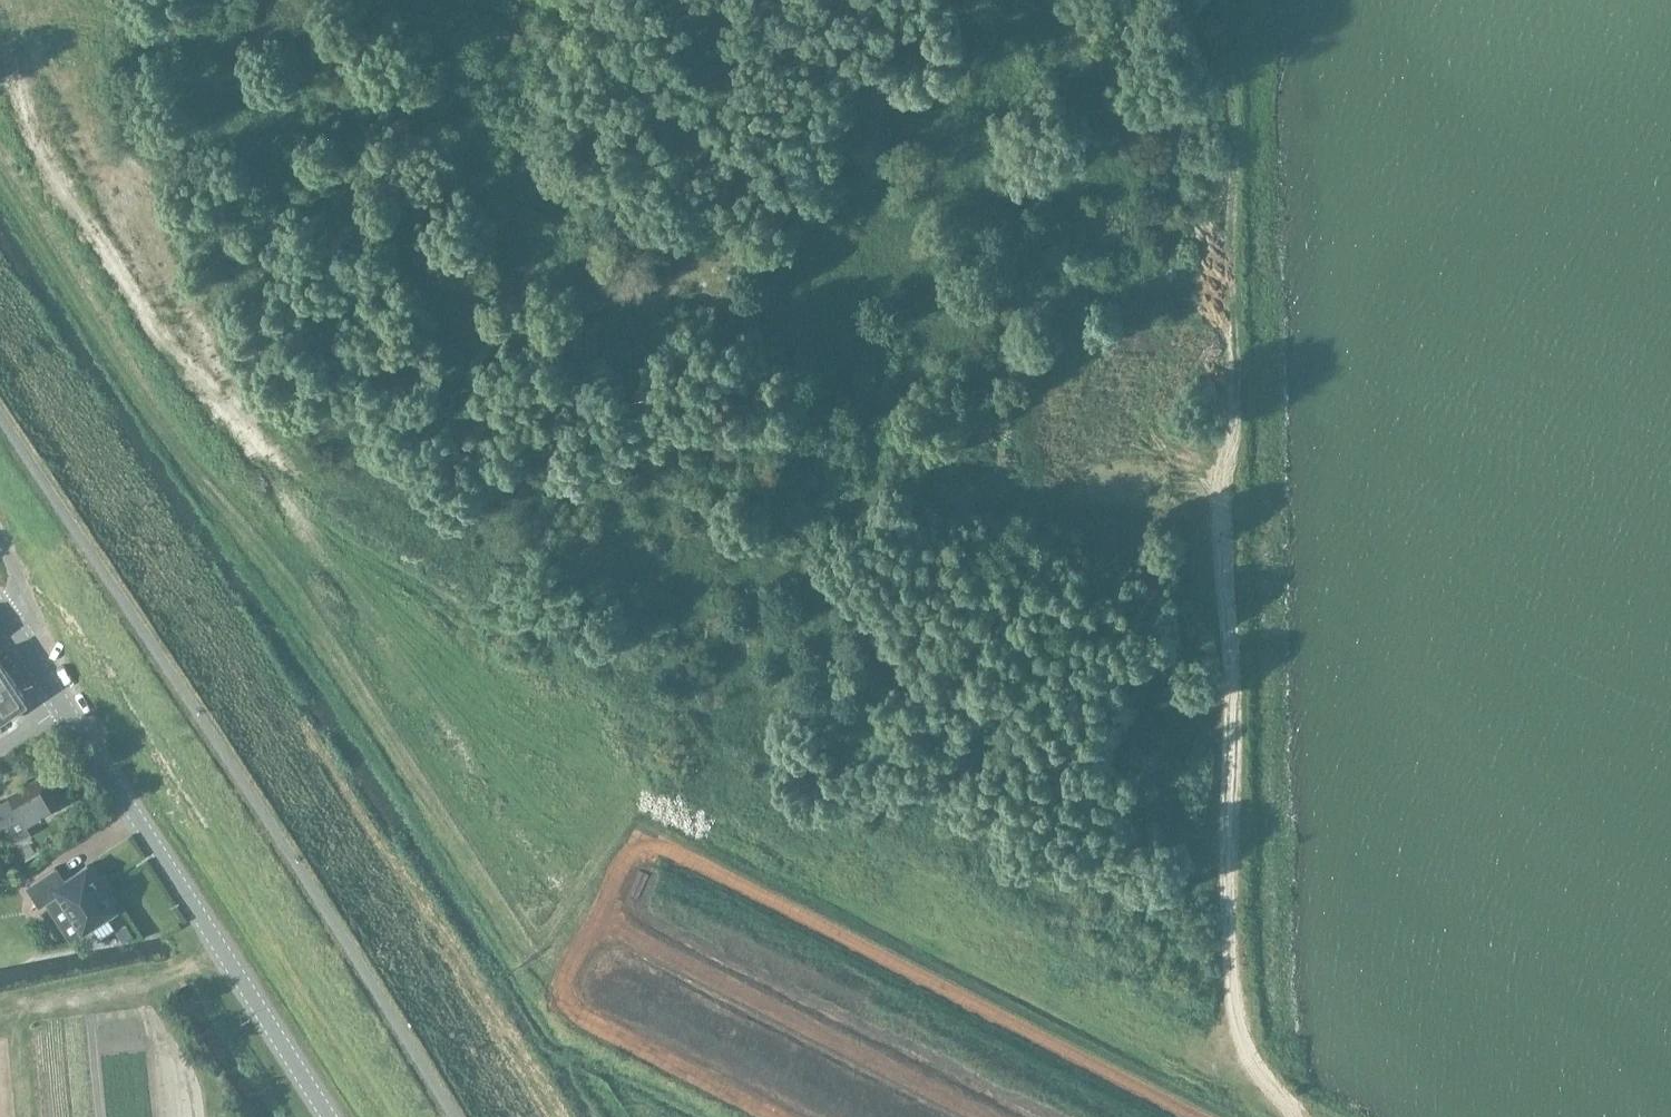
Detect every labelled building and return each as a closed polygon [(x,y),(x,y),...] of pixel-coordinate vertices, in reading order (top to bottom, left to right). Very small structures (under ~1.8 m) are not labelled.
[(27,700),(0,661),(0,718),(27,700)] [(0,752),(36,724),(28,713),(0,735),(0,752)] [(62,801),(45,773),(9,794),(10,796),(0,802),(0,828),(21,816),(25,823),(62,801)] [(116,910),(87,865),(64,880),(56,866),(27,885),(39,904),(57,893),(83,932),(116,910)] [(118,926),(121,944),(167,934),(163,916),(118,926)] [(193,917),(181,924),(191,940),(203,933),(193,917)]
